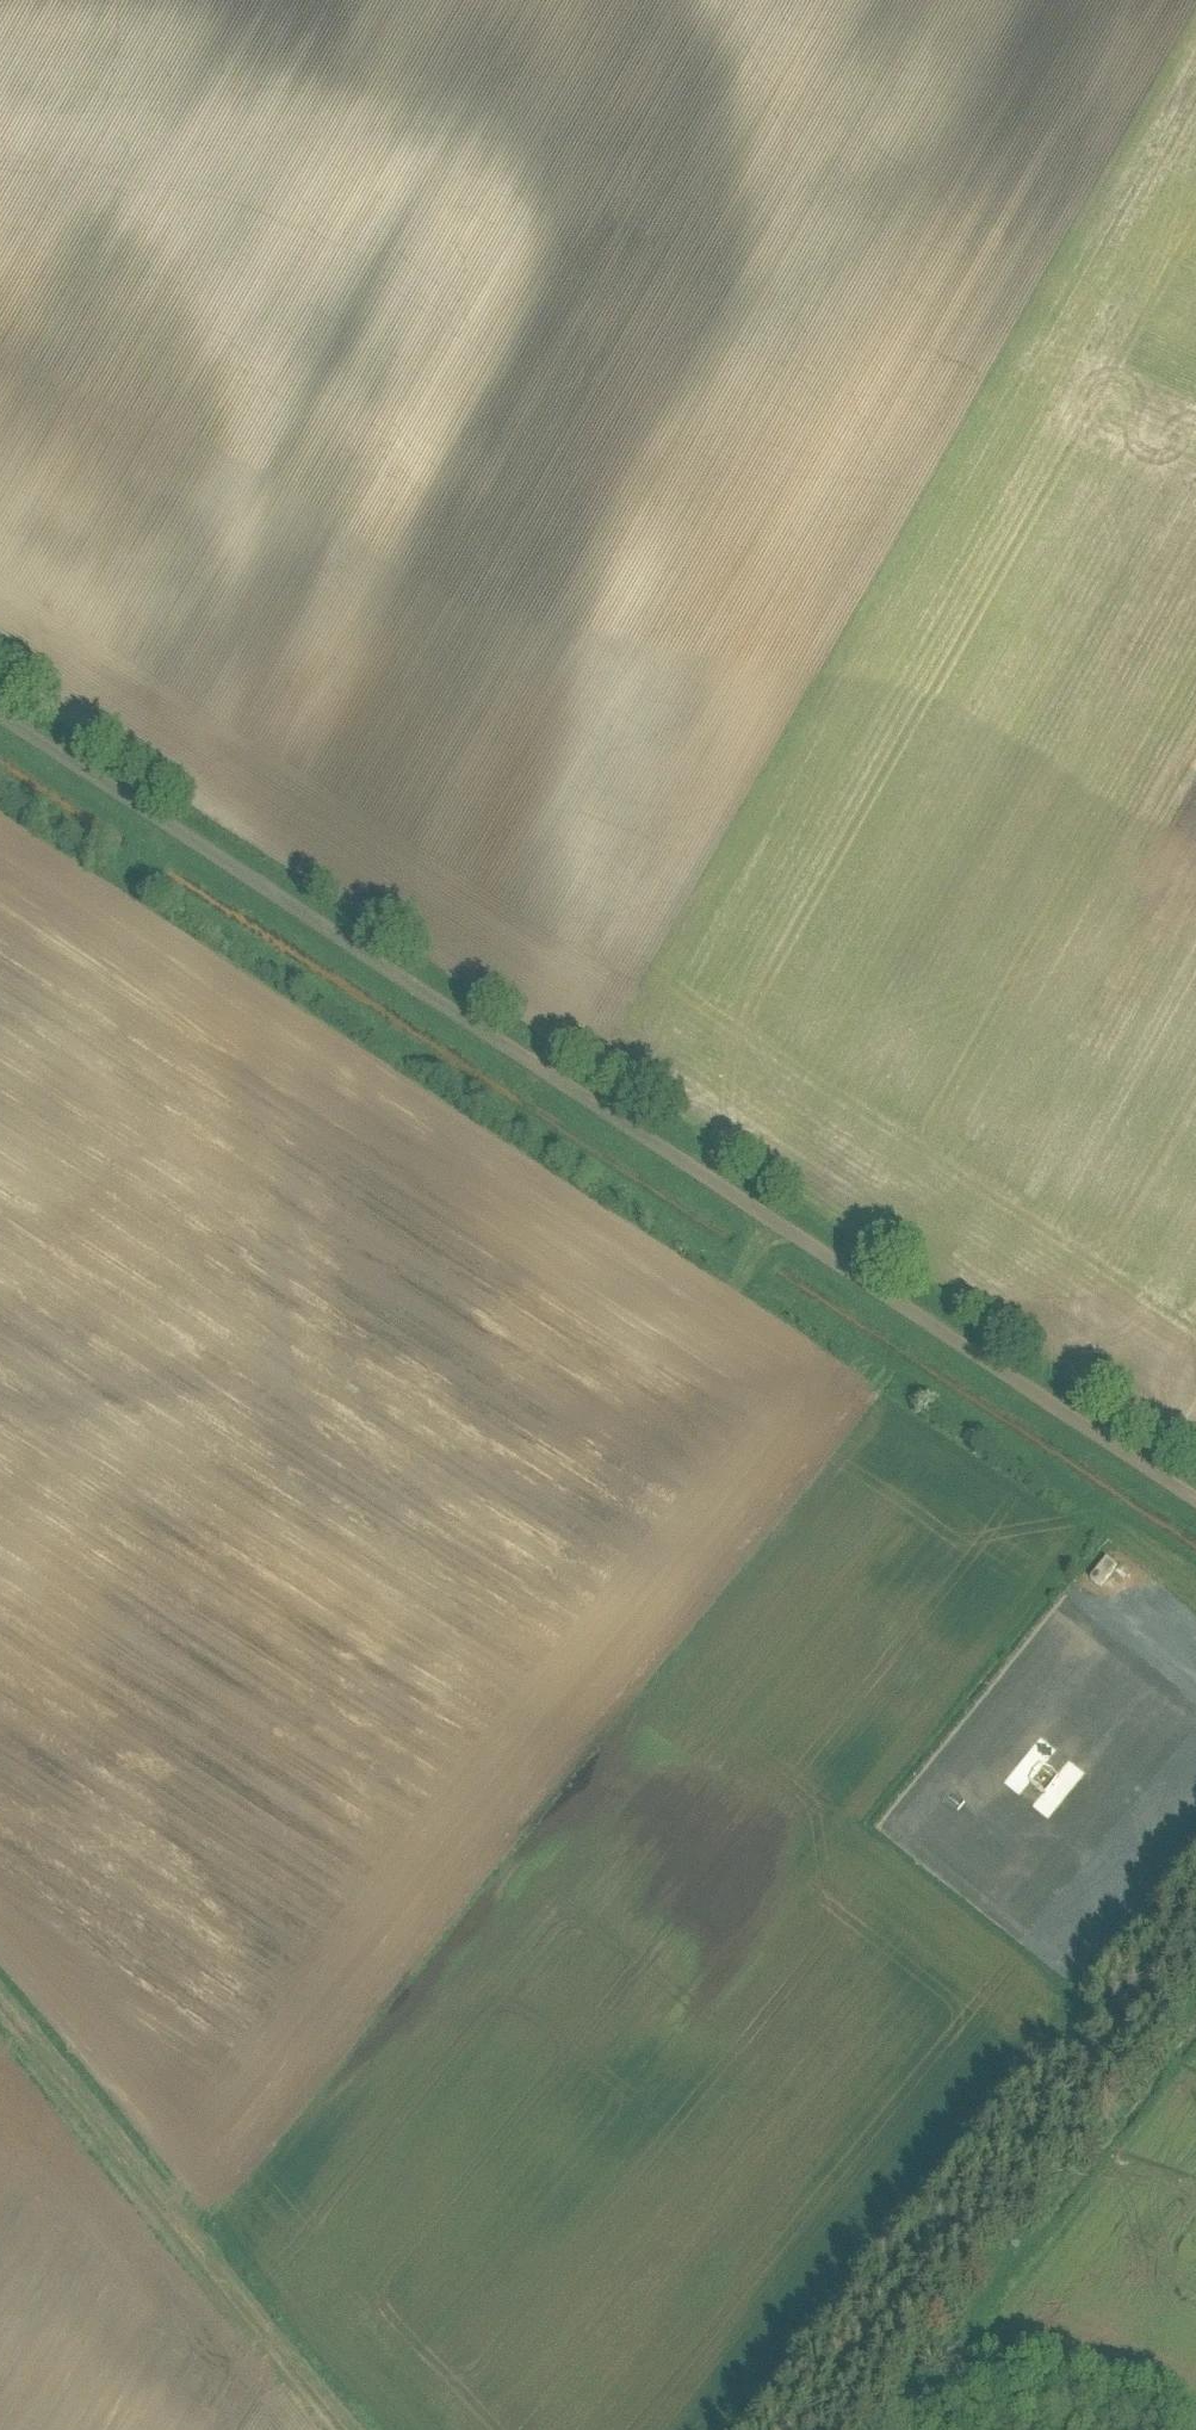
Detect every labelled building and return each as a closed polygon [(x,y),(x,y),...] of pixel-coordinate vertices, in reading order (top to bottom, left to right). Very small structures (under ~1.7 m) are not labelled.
[(1099,1590),(1114,1568),(1099,1558),(1084,1579),(1099,1590)]
